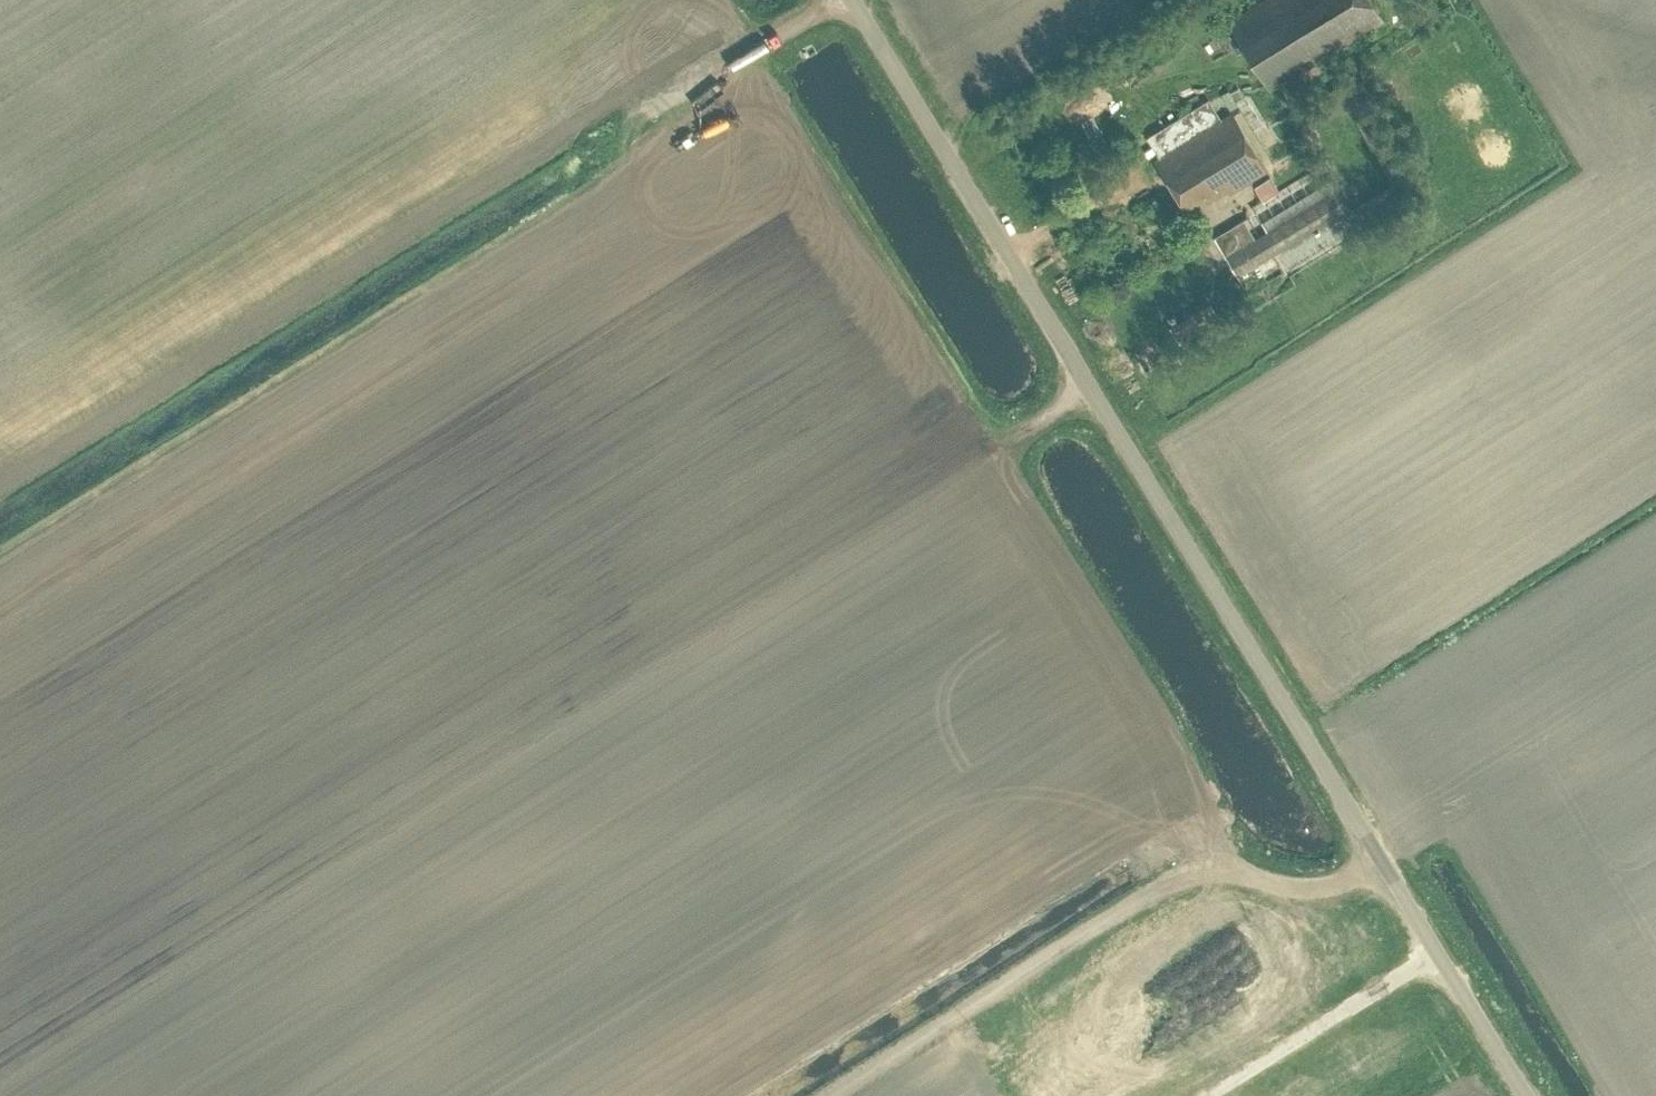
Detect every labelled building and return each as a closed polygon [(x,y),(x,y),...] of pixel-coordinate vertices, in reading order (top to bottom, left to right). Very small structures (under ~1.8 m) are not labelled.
[(1383,19),(1371,0),(1259,0),(1227,20),(1269,88),(1383,19)] [(1232,112),(1221,118),(1156,157),(1187,212),(1226,187),(1229,191),(1267,168),(1232,112)] [(1253,185),(1262,199),(1278,189),(1269,175),(1253,185)] [(1331,177),(1261,219),(1265,227),(1253,235),(1243,218),(1214,235),(1224,252),(1237,273),(1348,206),(1331,177)] [(1169,326),(1179,343),(1219,317),(1209,301),(1169,326)]
